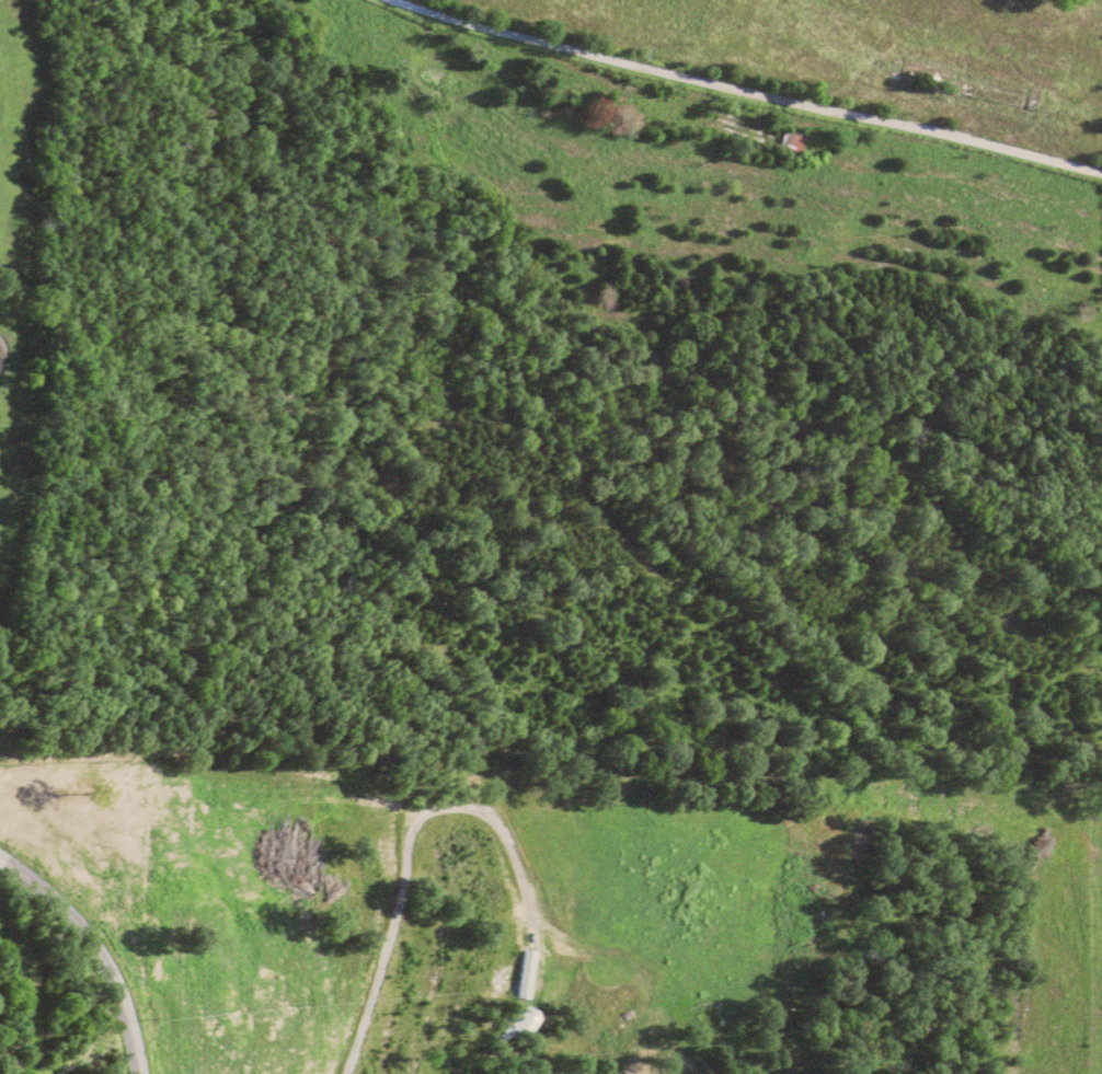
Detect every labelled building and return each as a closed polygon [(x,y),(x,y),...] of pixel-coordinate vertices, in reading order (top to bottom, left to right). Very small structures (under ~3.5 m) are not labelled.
[(517,1038),(533,1008),(520,1001),(504,1032),(517,1038)]
